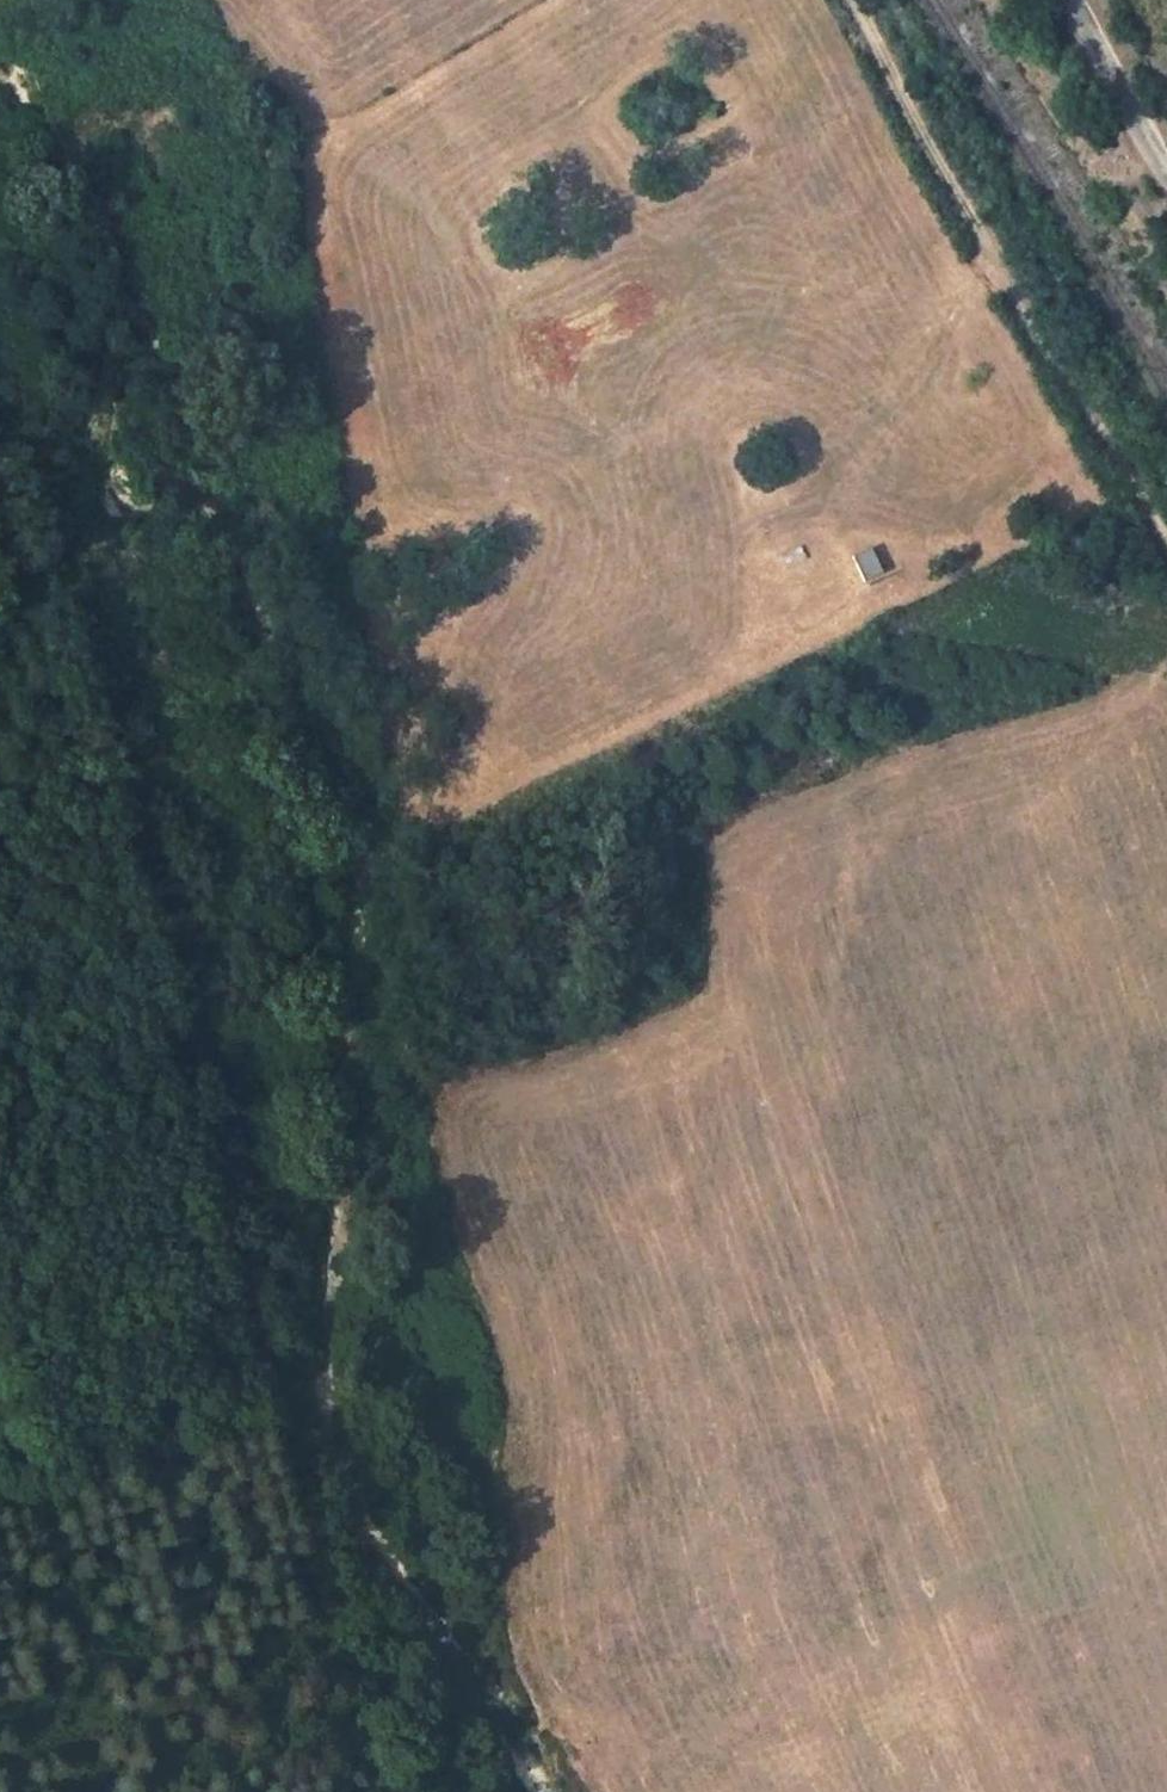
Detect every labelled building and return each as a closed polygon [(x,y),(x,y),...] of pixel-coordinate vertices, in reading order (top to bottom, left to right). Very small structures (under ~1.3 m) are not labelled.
[(860,581),(879,574),(869,547),(850,554),(860,581)]
